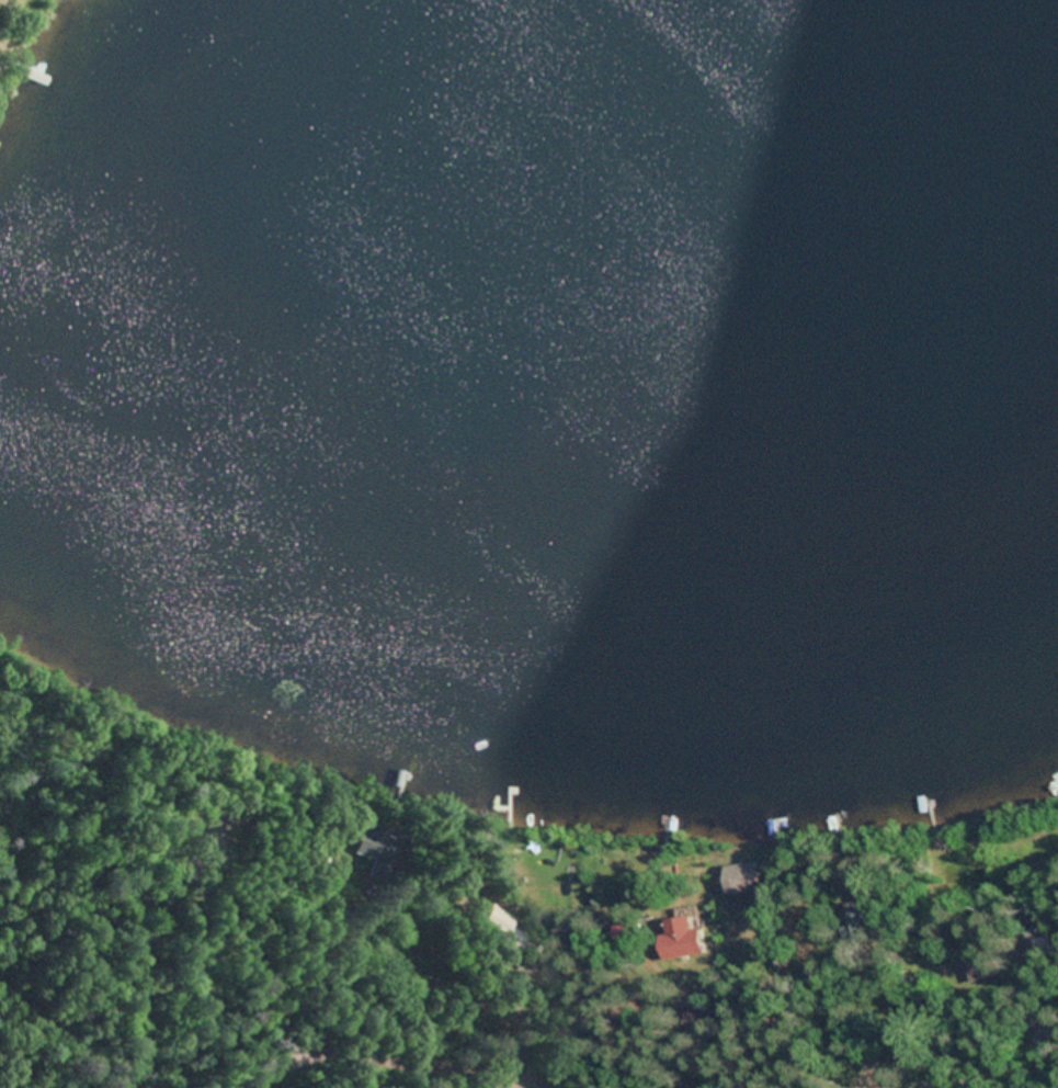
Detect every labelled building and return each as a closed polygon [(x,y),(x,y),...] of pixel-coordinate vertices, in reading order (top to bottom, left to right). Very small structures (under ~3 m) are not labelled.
[(372,860),(366,877),(383,883),(399,836),(365,825),(355,855),(372,860)] [(722,893),(760,893),(760,865),(722,865),(722,893)]
